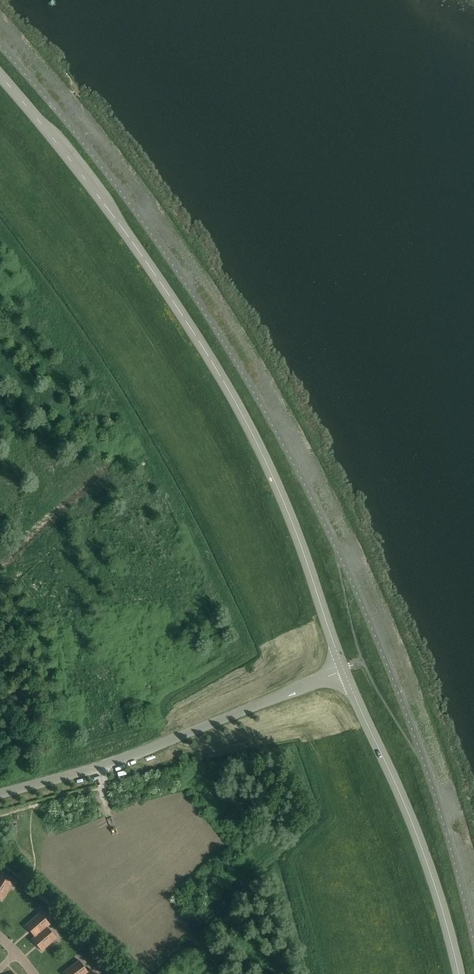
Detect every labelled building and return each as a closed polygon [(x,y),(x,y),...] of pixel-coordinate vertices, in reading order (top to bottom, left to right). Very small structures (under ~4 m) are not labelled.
[(1,899),(2,900),(11,884),(12,883),(11,883),(0,876),(0,898),(1,899)] [(31,939),(32,940),(50,924),(49,924),(40,914),(40,913),(25,926),(26,926),(35,936),(31,939)] [(50,924),(32,940),(32,939),(42,950),(41,950),(42,951),(42,950),(57,938),(56,937),(56,938),(46,927),(50,924)] [(91,970),(87,972),(79,961),(79,960),(63,972),(64,973),(64,972),(65,973),(86,973),(91,970)]
